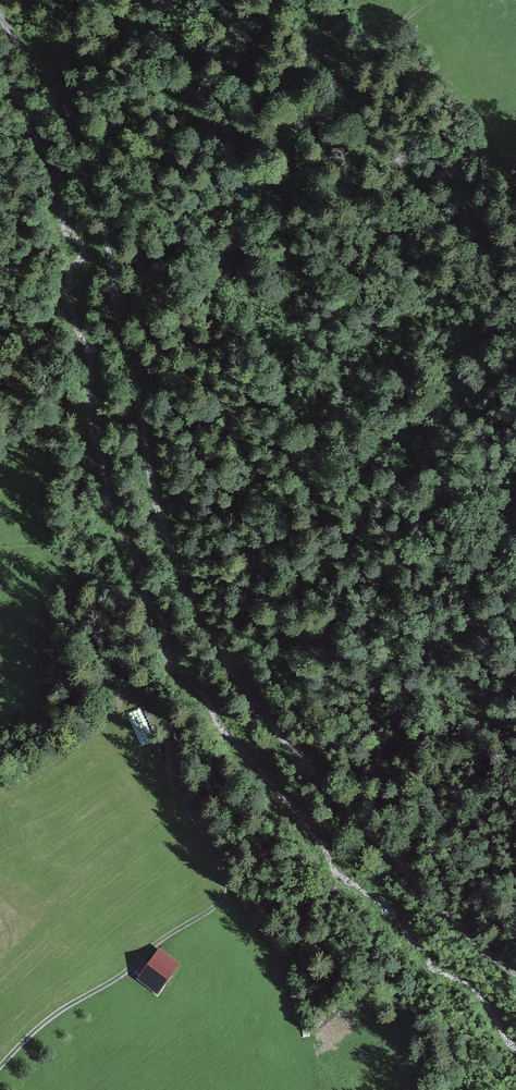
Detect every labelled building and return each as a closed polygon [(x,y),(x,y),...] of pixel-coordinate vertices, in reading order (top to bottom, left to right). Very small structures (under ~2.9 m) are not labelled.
[(159,950),(143,971),(161,984),(177,963),(159,950)]
